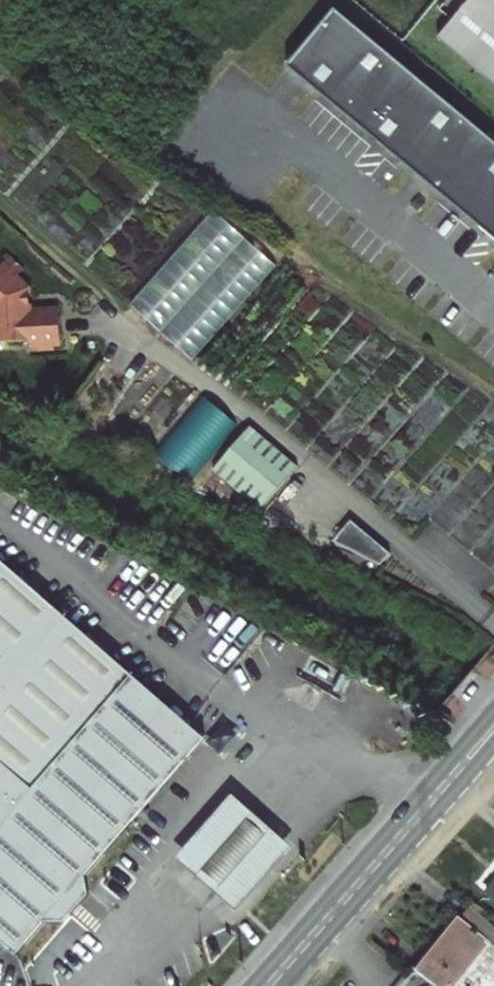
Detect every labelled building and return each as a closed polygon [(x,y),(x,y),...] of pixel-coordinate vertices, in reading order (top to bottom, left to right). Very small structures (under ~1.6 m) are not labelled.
[(440,38),(493,82),(493,0),(471,0),(440,38)] [(335,10),(289,66),(493,231),(493,139),(335,10)] [(192,361),(276,267),(213,211),(129,305),(192,361)] [(32,341),(32,345),(62,345),(61,310),(30,311),(29,288),(18,278),(27,270),(11,257),(0,268),(0,342),(32,341)] [(189,484),(237,424),(204,398),(156,458),(189,484)] [(259,418),(221,459),(268,502),(306,460),(259,418)] [(395,550),(357,517),(339,537),(387,560),(395,550)] [(222,757),(0,562),(0,985),(3,985),(22,965),(33,975),(62,941),(80,942),(105,914),(102,892),(222,757)] [(228,800),(172,864),(233,916),(288,852),(228,800)] [(487,964),(491,968),(493,965),(493,948),(460,921),(418,973),(434,985),(465,985),(461,982),(480,958),(487,964)] [(487,964),(480,958),(461,982),(465,985),(469,985),(487,964)]
